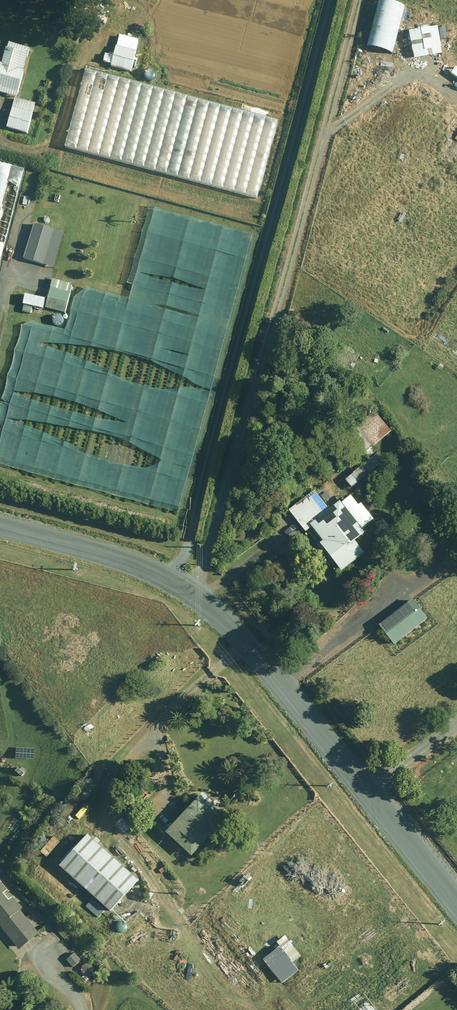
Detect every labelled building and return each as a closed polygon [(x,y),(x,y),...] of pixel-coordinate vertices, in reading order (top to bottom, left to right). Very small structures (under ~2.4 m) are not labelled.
[(405,8),(380,1),(368,48),(392,55),(405,8)] [(442,55),(437,28),(409,33),(414,60),(442,55)] [(8,46),(3,67),(0,66),(0,94),(17,99),(30,51),(8,46)] [(136,53),(117,47),(114,56),(106,54),(103,65),(130,73),(136,53)] [(277,123),(86,72),(65,149),(257,200),(277,123)] [(36,106),(15,100),(7,129),(28,135),(36,106)] [(8,184),(12,166),(0,163),(0,265),(20,187),(8,184)] [(52,268),(62,233),(33,224),(22,259),(52,268)] [(72,285),(53,281),(47,310),(66,314),(72,285)] [(45,300),(26,295),(23,306),(43,310),(45,300)] [(376,414),(370,418),(367,413),(354,423),(351,419),(343,425),(354,441),(361,435),(369,447),(389,433),(376,414)] [(384,463),(377,455),(355,472),(361,480),(384,463)] [(330,512),(314,491),(289,511),(305,532),(312,527),(324,542),(320,545),(342,572),(364,554),(354,542),(363,535),(340,504),(330,512)] [(427,620),(412,601),(379,627),(394,646),(427,620)] [(224,821),(200,798),(167,833),(191,856),(224,821)] [(139,881),(89,836),(61,867),(111,912),(139,881)] [(19,951),(41,934),(13,898),(9,901),(4,894),(8,891),(0,881),(0,926),(19,951)] [(287,980),(298,971),(291,962),(300,954),(289,940),(268,957),(287,980)]
